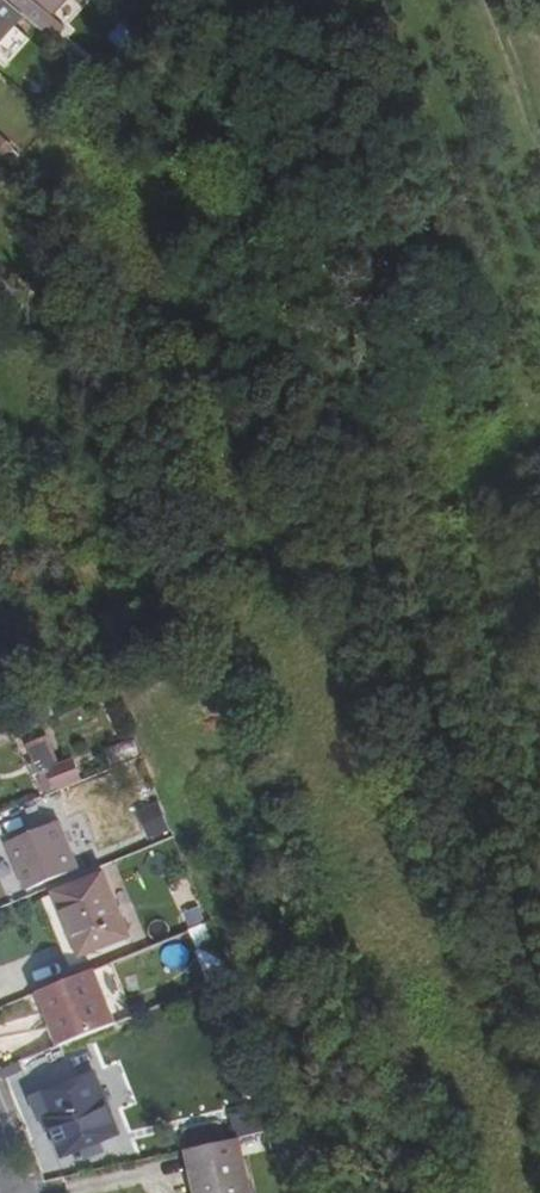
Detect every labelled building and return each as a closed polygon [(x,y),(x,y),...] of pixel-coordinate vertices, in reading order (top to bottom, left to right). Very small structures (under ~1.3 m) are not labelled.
[(27,16),(9,0),(0,0),(0,45),(27,16)] [(27,16),(54,41),(65,30),(38,5),(43,0),(9,0),(27,16)] [(145,3),(152,10),(148,14),(152,18),(170,0),(148,0),(145,3)] [(27,744),(46,791),(63,784),(44,736),(27,744)] [(4,841),(24,887),(76,866),(57,820),(4,841)] [(58,890),(65,905),(109,887),(103,871),(58,890)] [(109,887),(65,905),(83,948),(127,931),(109,887)] [(65,905),(58,890),(45,896),(50,911),(65,905)] [(83,948),(65,905),(50,911),(71,962),(130,938),(127,931),(83,948)] [(211,922),(191,930),(211,982),(232,974),(211,922)] [(92,967),(37,990),(59,1044),(114,1022),(92,967)] [(92,1072),(42,1093),(57,1131),(66,1153),(118,1132),(92,1072)] [(57,1131),(42,1093),(34,1095),(49,1134),(57,1131)] [(187,1146),(225,1138),(221,1121),(180,1130),(184,1147),(187,1146)] [(187,1146),(190,1164),(196,1164),(202,1192),(251,1192),(242,1152),(232,1154),(228,1137),(225,1138),(187,1146)]
